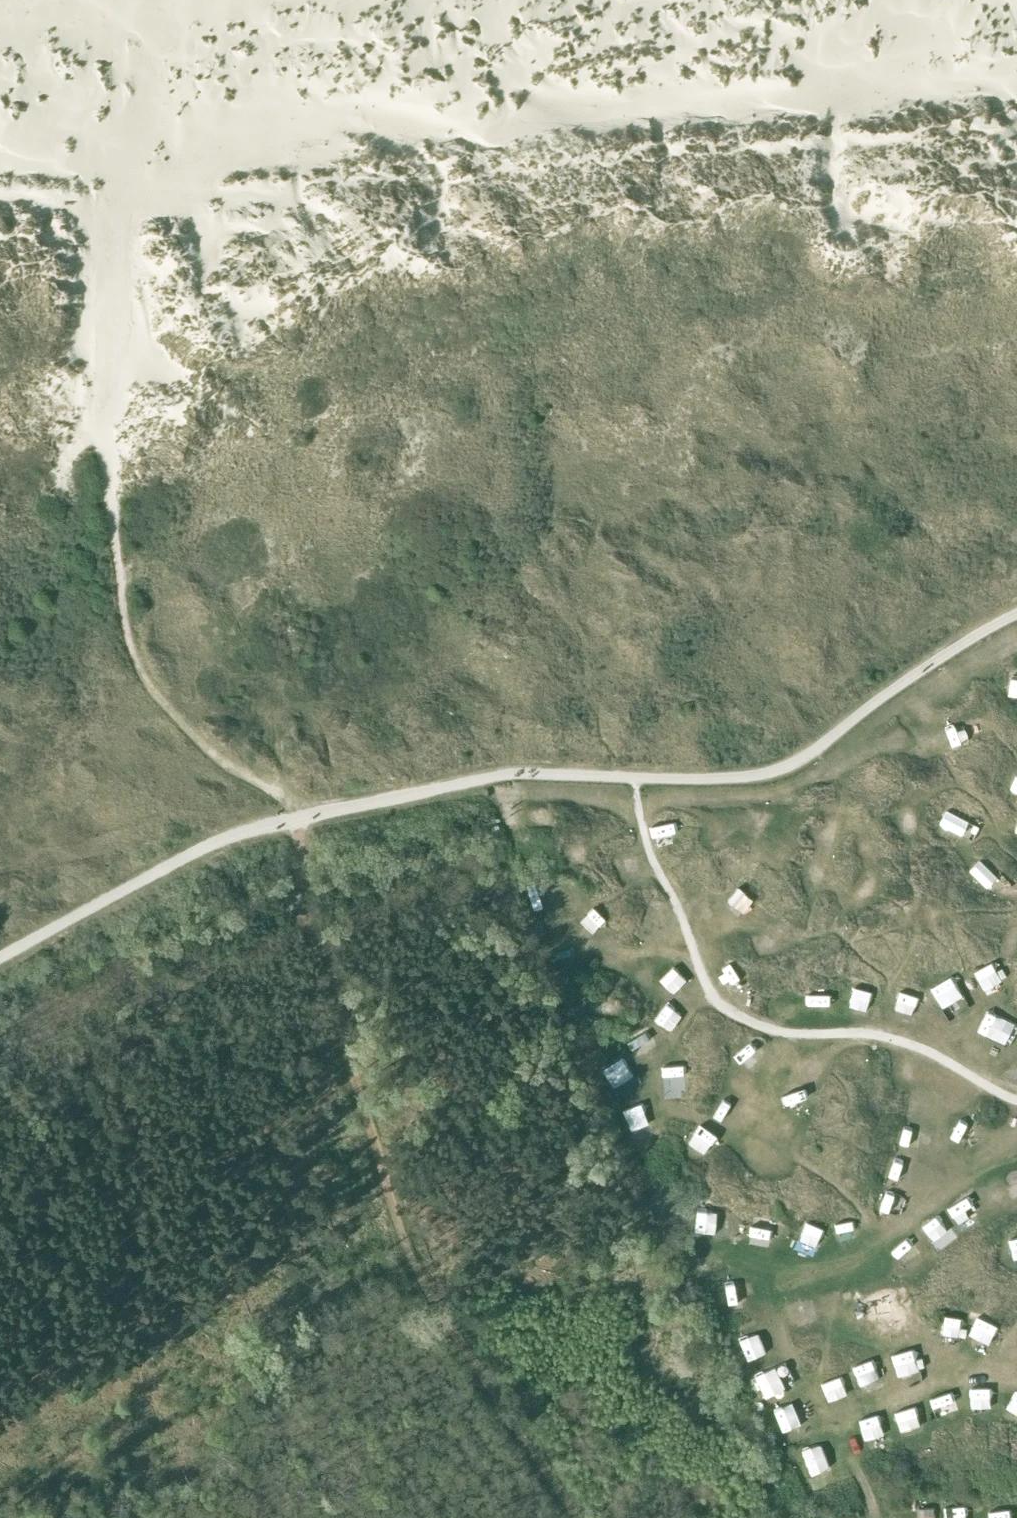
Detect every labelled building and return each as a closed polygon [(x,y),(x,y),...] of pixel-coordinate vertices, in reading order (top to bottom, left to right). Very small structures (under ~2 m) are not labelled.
[(857,994),(875,995),(876,985),(857,984),(857,994)] [(896,998),(920,1003),(923,991),(898,987),(896,998)] [(892,1020),(917,1024),(920,1004),(895,1000),(892,1020)] [(636,1043),(655,1038),(653,1028),(633,1033),(636,1043)] [(627,1055),(605,1063),(612,1080),(634,1072),(627,1055)] [(700,1134),(718,1143),(724,1132),(705,1122),(700,1134)] [(728,1304),(739,1302),(735,1280),(724,1282),(728,1304)] [(972,1335),(993,1342),(999,1321),(979,1314),(972,1335)] [(898,1362),(920,1356),(917,1346),(895,1352),(898,1362)] [(878,1354),(853,1363),(857,1374),(882,1365),(878,1354)] [(763,1393),(774,1392),(771,1367),(760,1368),(763,1393)] [(898,1405),(904,1429),(926,1424),(921,1400),(898,1405)] [(787,1403),(776,1408),(784,1430),(796,1426),(787,1403)] [(803,1446),(808,1473),(819,1471),(815,1444),(803,1446)]
